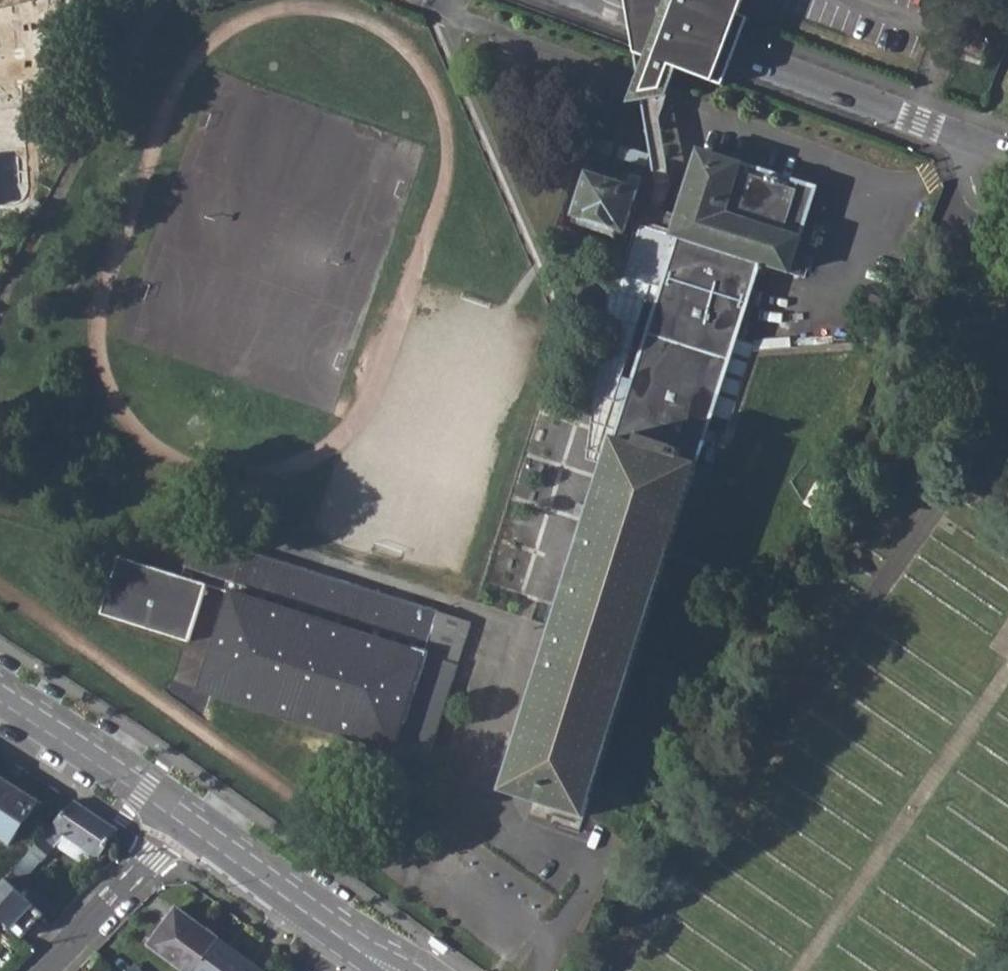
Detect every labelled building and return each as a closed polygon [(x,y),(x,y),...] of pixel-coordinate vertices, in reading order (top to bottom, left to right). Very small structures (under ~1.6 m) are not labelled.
[(625,9),(630,38),(631,45),(655,53),(717,77),(728,48),(738,20),(730,17),(684,0),(624,0),(625,9)] [(730,17),(738,20),(741,12),(732,9),(735,0),(684,0),(730,17)] [(653,62),(640,96),(657,94),(667,67),(715,85),(717,77),(655,53),(631,45),(633,54),(653,62)] [(656,187),(670,190),(654,102),(657,94),(640,96),(656,187)] [(797,276),(825,191),(697,149),(676,216),(672,225),(669,236),(641,227),(625,277),(660,289),(500,792),(579,817),(583,818),(760,265),(797,276)] [(579,226),(616,237),(618,231),(625,233),(631,212),(634,202),(638,190),(587,174),(573,217),(581,219),(579,226)] [(662,212),(670,190),(656,187),(649,207),(634,202),(631,212),(672,225),(676,216),(662,212)] [(43,203),(34,200),(30,209),(37,213),(40,208),(43,203)] [(445,613),(195,533),(181,577),(117,557),(99,616),(187,645),(205,587),(229,595),(197,692),(426,764),(472,621),(445,613)] [(10,845),(36,804),(0,781),(0,839),(10,845)] [(71,802),(28,852),(39,862),(63,836),(96,858),(114,831),(71,802)] [(21,882),(39,862),(28,852),(10,872),(21,882)] [(19,940),(42,915),(10,887),(7,889),(0,883),(0,921),(19,940)] [(183,970),(196,970),(218,940),(176,908),(152,940),(181,960),(176,966),(183,970)] [(446,953),(451,947),(435,935),(433,938),(430,942),(446,953)] [(196,970),(260,970),(218,940),(196,970)]
